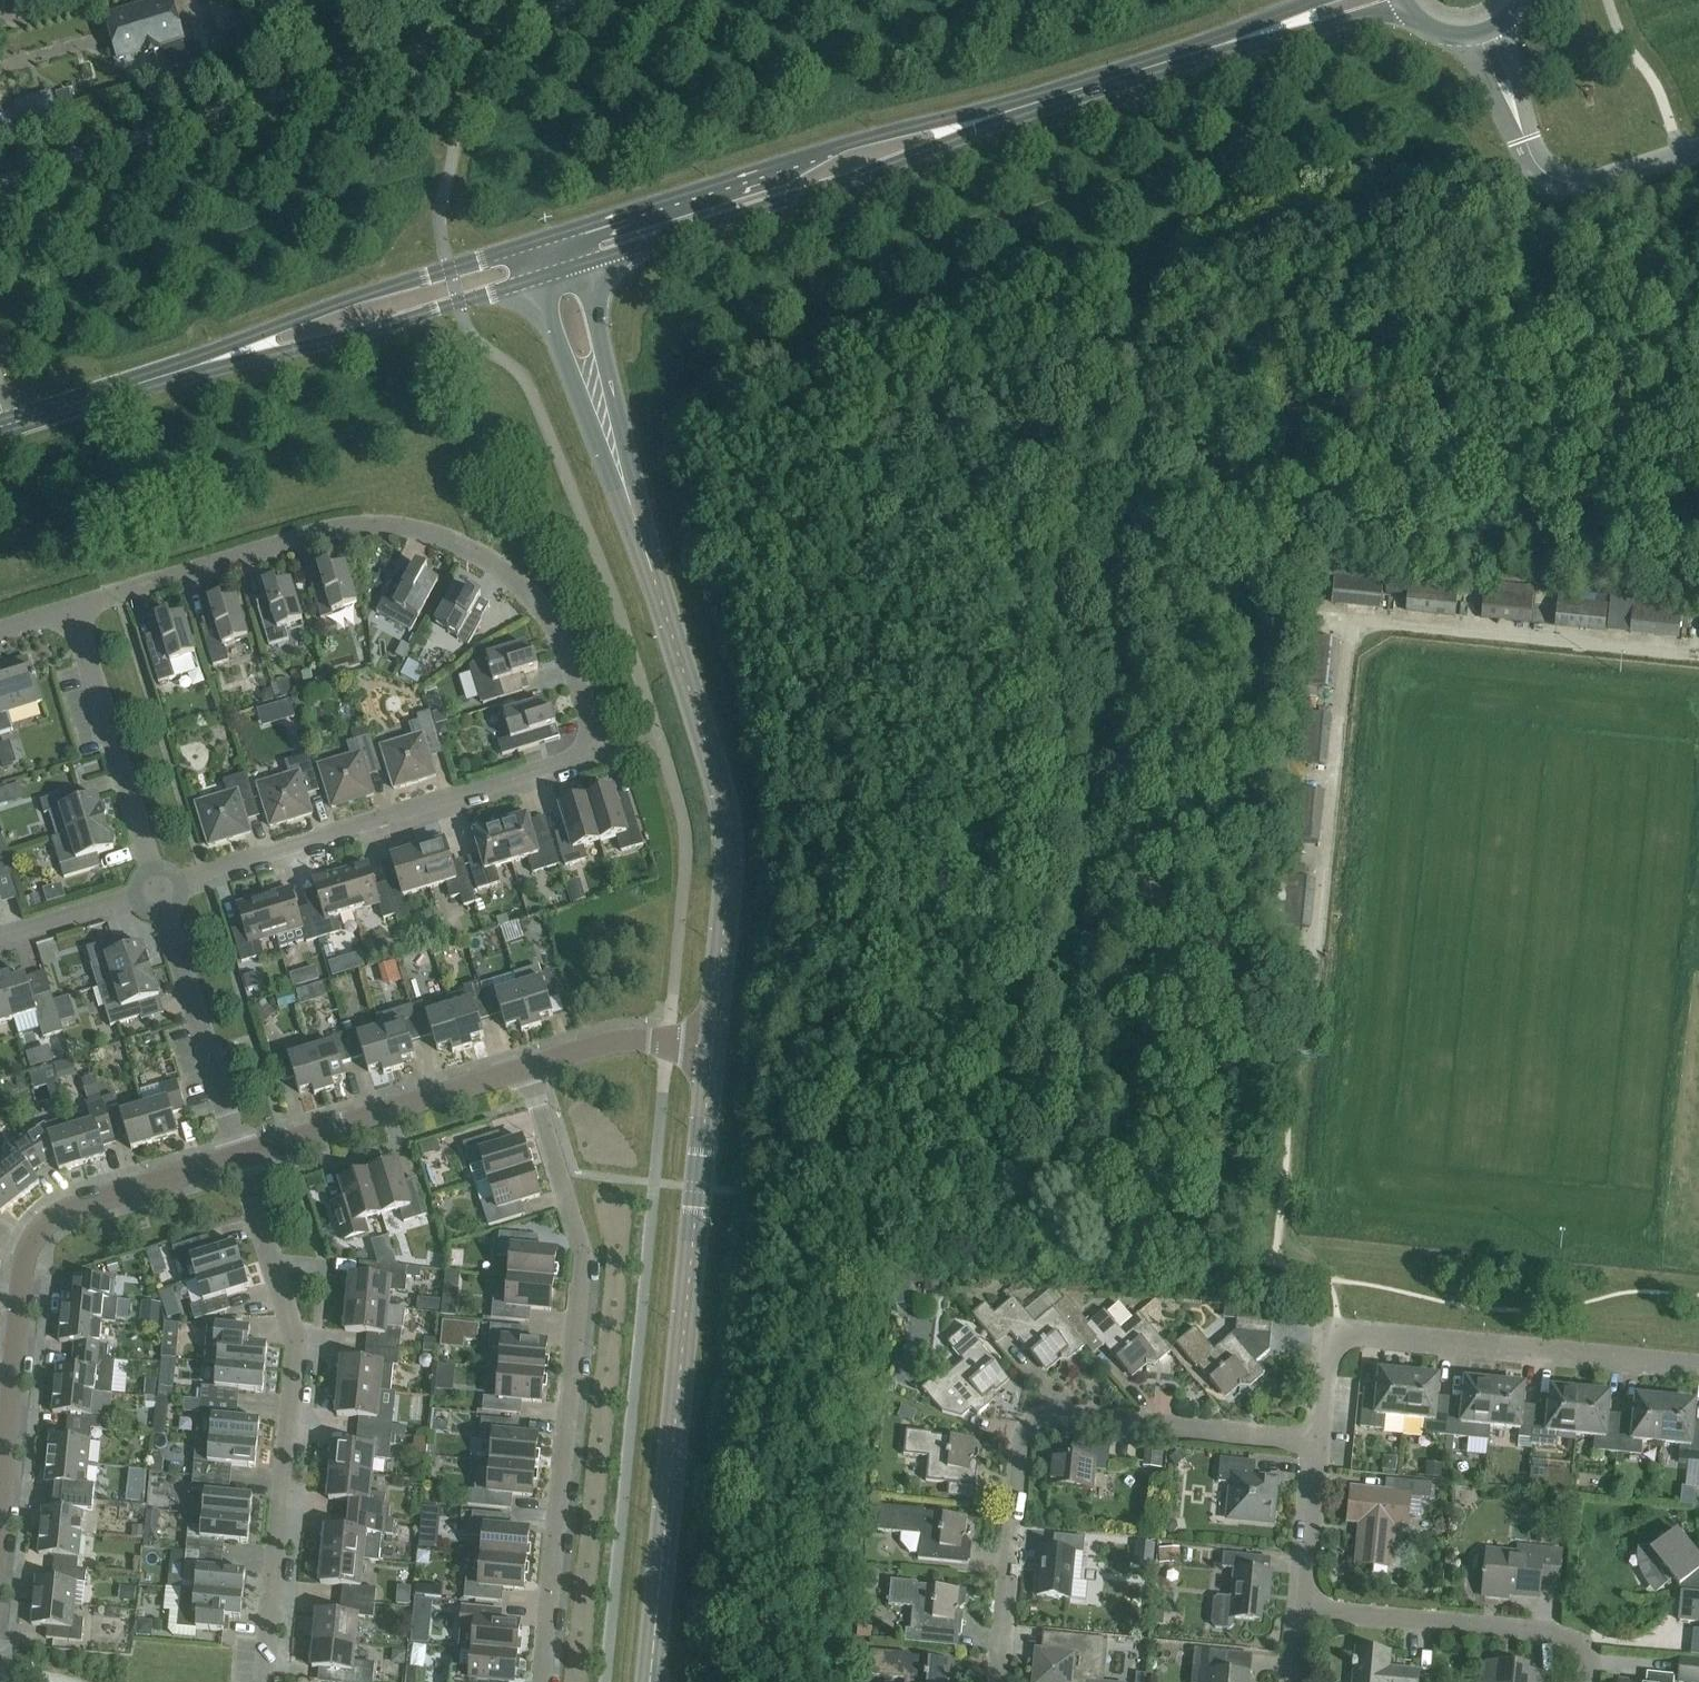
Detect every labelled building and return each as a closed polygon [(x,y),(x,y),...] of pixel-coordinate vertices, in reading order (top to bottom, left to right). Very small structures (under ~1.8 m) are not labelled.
[(105,18),(118,59),(123,57),(126,58),(137,55),(138,52),(142,51),(143,55),(159,50),(158,46),(182,39),(170,0),(164,0),(105,18)] [(50,91),(15,102),(20,120),(55,109),(50,91)] [(324,589),(312,592),(320,619),(333,615),(332,613),(343,609),(343,608),(357,604),(345,564),(331,568),(330,564),(318,568),(324,589)] [(373,606),(412,628),(438,581),(425,575),(427,571),(416,565),(406,584),(395,578),(384,597),(379,594),(373,606)] [(1334,578),(1335,569),(1319,567),(1318,576),(1334,578)] [(1334,578),(1331,602),(1380,607),(1382,593),(1384,574),(1335,569),(1334,578)] [(1382,593),(1407,596),(1409,577),(1384,574),(1382,593)] [(1407,596),(1406,610),(1454,615),(1458,581),(1409,577),(1407,596)] [(269,605),(257,609),(269,646),(288,640),(284,627),(289,626),(288,625),(302,621),(290,581),(276,585),(275,581),(263,585),(269,605)] [(490,605),(483,601),(486,596),(474,590),(473,592),(470,590),(467,594),(455,587),(435,623),(448,630),(447,631),(457,637),(456,639),(468,645),(490,605)] [(1483,593),(1481,617),(1530,622),(1532,598),(1483,593)] [(234,643),(234,642),(247,637),(235,598),(222,602),(220,598),(208,601),(215,622),(200,627),(212,666),(228,661),(223,646),(234,643)] [(1558,601),(1555,625),(1604,630),(1606,605),(1558,601)] [(1632,608),(1630,633),(1678,638),(1681,613),(1632,608)] [(158,683),(175,677),(199,670),(194,654),(195,654),(183,614),(169,618),(168,614),(156,618),(162,638),(146,643),(158,683)] [(1308,687),(1332,690),(1338,641),(1313,638),(1308,687)] [(526,645),(486,657),(478,660),(471,665),(483,704),(522,692),(518,677),(543,670),(538,656),(530,659),(526,645)] [(13,730),(7,713),(42,702),(32,670),(31,671),(27,657),(0,665),(0,734),(13,730)] [(276,700),(293,695),(288,679),(272,684),(276,700)] [(1296,686),(1294,709),(1317,711),(1319,688),(1296,686)] [(262,703),(274,700),(270,688),(263,690),(260,696),(262,703)] [(296,711),(310,706),(307,696),(293,700),(296,711)] [(537,739),(542,737),(544,743),(559,738),(552,714),(547,715),(543,702),(504,714),(508,727),(507,728),(510,738),(498,742),(502,756),(538,744),(537,739)] [(436,724),(447,721),(444,709),(432,713),(436,724)] [(412,737),(380,747),(393,789),(435,776),(428,753),(441,749),(429,712),(417,716),(418,721),(408,724),(412,737)] [(1295,713),(1290,753),(1325,756),(1330,716),(1295,713)] [(448,733),(445,723),(435,726),(438,736),(448,733)] [(366,725),(350,730),(354,741),(369,736),(366,725)] [(350,756),(318,766),(331,808),(374,795),(366,772),(379,768),(369,736),(354,741),(346,743),(350,756)] [(0,743),(0,761),(2,767),(16,762),(9,740),(0,743)] [(289,775),(256,785),(269,827),(312,814),(305,791),(317,787),(308,755),(285,762),(289,775)] [(247,821),(260,817),(246,774),(223,781),(227,793),(195,803),(208,846),(250,833),(247,821)] [(181,782),(182,790),(211,786),(210,778),(181,782)] [(586,798),(599,841),(616,836),(620,852),(643,845),(627,794),(615,797),(613,790),(586,798)] [(1297,790),(1294,825),(1318,828),(1322,792),(1297,790)] [(68,834),(105,823),(103,816),(105,813),(105,809),(104,806),(102,803),(99,801),(97,797),(75,803),(71,791),(40,800),(44,814),(44,813),(47,823),(63,818),(68,834)] [(599,841),(586,798),(559,806),(569,836),(556,840),(565,866),(587,859),(583,846),(599,841)] [(526,816),(500,825),(511,863),(528,858),(532,873),(559,865),(545,817),(528,822),(526,816)] [(107,829),(105,823),(68,834),(76,860),(60,865),(64,878),(101,867),(97,854),(113,849),(112,845),(114,841),(114,838),(113,834),(111,831),(107,829)] [(499,867),(511,863),(500,825),(473,833),(481,860),(469,863),(477,890),(504,882),(499,867)] [(4,904),(18,899),(0,841),(0,892),(4,904)] [(417,850),(429,888),(445,883),(450,899),(460,896),(463,906),(475,902),(464,865),(452,869),(444,842),(417,850)] [(395,915),(397,921),(409,917),(403,896),(429,888),(417,850),(391,858),(399,885),(387,889),(395,915)] [(340,873),(352,912),(378,904),(383,919),(395,915),(387,889),(375,892),(367,865),(340,873)] [(352,912),(340,873),(314,882),(316,888),(304,892),(310,912),(318,939),(340,932),(336,917),(352,912)] [(1288,878),(1283,926),(1308,928),(1313,880),(1288,878)] [(280,951),(318,939),(310,912),(298,916),(290,889),(263,897),(275,935),(280,951)] [(28,909),(42,905),(38,894),(24,898),(28,909)] [(259,940),(275,935),(263,897),(237,905),(245,932),(233,936),(241,962),(263,956),(259,940)] [(498,927),(509,923),(506,914),(495,918),(498,927)] [(86,948),(98,988),(113,983),(113,982),(151,971),(149,964),(151,961),(151,957),(150,954),(148,951),(144,949),(143,945),(121,952),(117,939),(86,948)] [(340,974),(335,960),(328,963),(332,977),(340,974)] [(531,1029),(541,1026),(539,1019),(552,1015),(548,1000),(559,997),(551,970),(539,973),(537,967),(514,974),(514,975),(531,1029)] [(10,975),(0,978),(13,1020),(35,1013),(43,1038),(63,1032),(44,971),(12,981),(10,975)] [(113,983),(98,988),(110,1026),(141,1017),(142,1021),(164,1015),(157,993),(159,989),(160,986),(158,982),(156,979),(153,978),(151,971),(113,982),(113,983)] [(289,974),(293,987),(301,984),(297,972),(289,974)] [(521,1032),(531,1029),(514,975),(492,982),(493,987),(482,991),(490,1018),(501,1014),(506,1030),(519,1026),(521,1032)] [(13,1020),(0,978),(0,1024),(13,1020)] [(72,981),(78,1001),(89,997),(84,978),(72,981)] [(449,1008),(462,1050),(472,1047),(470,1041),(483,1037),(479,1021),(490,1018),(482,991),(470,995),(472,1001),(449,1008)] [(410,1043),(421,1039),(413,1012),(412,1012),(410,1006),(407,996),(396,999),(403,1022),(380,1029),(393,1071),(403,1068),(401,1062),(414,1058),(410,1043)] [(265,1023),(276,1012),(263,1000),(252,1010),(265,1023)] [(452,1053),(462,1050),(449,1008),(426,1015),(422,1002),(410,1006),(412,1012),(413,1012),(421,1039),(432,1036),(437,1051),(450,1047),(452,1053)] [(393,1071),(380,1029),(357,1036),(355,1030),(344,1033),(352,1060),(363,1057),(368,1072),(381,1068),(383,1075),(393,1071)] [(164,1059),(185,1053),(179,1033),(158,1039),(164,1059)] [(309,1043),(311,1050),(324,1093),(334,1090),(332,1083),(345,1079),(341,1064),(352,1060),(344,1033),(309,1043)] [(324,1093),(311,1050),(288,1057),(286,1051),(274,1055),(283,1082),(294,1078),(299,1093),(312,1089),(314,1096),(324,1093)] [(186,1063),(170,1068),(173,1079),(190,1073),(186,1063)] [(95,1075),(81,1079),(87,1099),(100,1094),(96,1083),(95,1075)] [(109,1079),(96,1083),(100,1094),(113,1090),(109,1079)] [(183,1110),(175,1081),(162,1085),(166,1099),(143,1107),(154,1142),(178,1135),(171,1113),(183,1110)] [(61,1098),(57,1083),(47,1086),(51,1101),(61,1098)] [(106,1157),(101,1143),(114,1139),(102,1101),(87,1106),(92,1122),(71,1129),(82,1165),(106,1157)] [(131,1150),(154,1142),(143,1107),(120,1114),(131,1150)] [(26,1136),(43,1168),(55,1161),(58,1172),(82,1165),(71,1129),(49,1136),(45,1125),(26,1136)] [(488,1181),(531,1168),(522,1139),(499,1146),(495,1134),(463,1143),(470,1166),(483,1163),(488,1181)] [(26,1136),(8,1146),(15,1155),(0,1167),(0,1174),(20,1199),(39,1184),(32,1175),(43,1168),(26,1136)] [(422,1156),(439,1151),(435,1140),(418,1146),(422,1156)] [(368,1173),(381,1215),(399,1210),(403,1222),(426,1215),(417,1183),(404,1187),(397,1164),(368,1173)] [(539,1196),(531,1168),(488,1181),(494,1199),(481,1203),(488,1226),(520,1216),(516,1204),(539,1196)] [(381,1215),(368,1173),(340,1181),(347,1205),(334,1209),(344,1241),(367,1234),(363,1221),(381,1215)] [(0,1214),(20,1199),(0,1174),(0,1214)] [(309,1189),(322,1185),(318,1175),(306,1179),(309,1189)] [(509,1277),(553,1281),(556,1251),(531,1249),(533,1236),(499,1233),(497,1256),(510,1258),(509,1277)] [(241,1266),(235,1243),(207,1252),(203,1238),(172,1247),(183,1284),(196,1280),(241,1266)] [(149,1259),(160,1256),(157,1247),(146,1251),(149,1259)] [(120,1271),(117,1260),(108,1263),(111,1273),(120,1271)] [(350,1276),(347,1303),(387,1307),(389,1290),(405,1292),(406,1276),(407,1267),(380,1264),(378,1278),(350,1276)] [(241,1266),(196,1280),(203,1302),(190,1306),(194,1320),(226,1311),(221,1297),(249,1289),(241,1266)] [(407,1267),(406,1276),(420,1277),(420,1268),(407,1267)] [(455,1316),(459,1273),(444,1271),(440,1315),(455,1316)] [(924,1276),(923,1292),(938,1293),(939,1277),(924,1276)] [(553,1281),(509,1277),(507,1296),(493,1294),(491,1318),(524,1322),(526,1308),(550,1311),(553,1281)] [(61,1318),(101,1322),(115,1324),(117,1301),(112,1300),(114,1281),(81,1278),(79,1296),(64,1295),(61,1318)] [(158,1293),(162,1305),(176,1301),(172,1288),(158,1293)] [(1073,1357),(1085,1346),(1075,1335),(1059,1316),(1072,1305),(1065,1297),(1034,1324),(1013,1298),(994,1314),(985,1303),(971,1315),(995,1343),(1008,1332),(1017,1342),(1018,1340),(1042,1368),(1056,1356),(1068,1357),(1071,1354),(1073,1357)] [(439,1300),(417,1298),(416,1309),(438,1311),(439,1300)] [(1157,1301),(1145,1311),(1154,1321),(1165,1312),(1157,1301)] [(371,1348),(399,1351),(401,1326),(385,1324),(387,1307),(347,1303),(345,1331),(373,1334),(371,1348)] [(1059,1316),(1075,1335),(1085,1326),(1088,1324),(1072,1305),(1059,1316)] [(1104,1310),(1088,1324),(1085,1326),(1100,1344),(1102,1347),(1104,1346),(1128,1374),(1141,1362),(1153,1363),(1157,1360),(1159,1362),(1171,1352),(1138,1314),(1129,1321),(1117,1306),(1107,1314),(1104,1310)] [(75,1343),(73,1355),(98,1358),(107,1359),(108,1346),(99,1345),(101,1322),(61,1318),(59,1342),(75,1343)] [(1269,1351),(1271,1321),(1236,1318),(1235,1332),(1213,1350),(1194,1328),(1175,1344),(1196,1368),(1197,1366),(1221,1394),(1235,1383),(1247,1384),(1250,1381),(1252,1383),(1264,1373),(1255,1363),(1269,1351)] [(164,1322),(163,1331),(176,1332),(178,1330),(179,1324),(164,1322)] [(477,1341),(478,1325),(442,1322),(440,1347),(463,1349),(464,1340),(477,1341)] [(204,1363),(217,1364),(264,1369),(267,1345),(248,1343),(250,1328),(208,1324),(204,1363)] [(499,1369),(544,1373),(547,1344),(522,1341),(524,1328),(490,1325),(488,1349),(501,1350),(499,1369)] [(971,1409),(977,1416),(989,1405),(987,1403),(990,1401),(991,1389),(1005,1377),(982,1349),(983,1348),(966,1327),(947,1343),(962,1362),(945,1376),(942,1372),(921,1389),(941,1413),(961,1418),(971,1409)] [(437,1338),(424,1337),(423,1351),(436,1352),(437,1338)] [(176,1358),(176,1352),(174,1349),(161,1348),(161,1357),(176,1358)] [(399,1351),(371,1348),(370,1363),(342,1360),(339,1388),(379,1392),(382,1364),(397,1366),(399,1351)] [(427,1368),(432,1365),(432,1359),(429,1355),(423,1354),(419,1358),(418,1364),(422,1368),(427,1368)] [(98,1358),(73,1355),(72,1367),(57,1366),(55,1389),(94,1393),(98,1358)] [(200,1401),(233,1404),(234,1390),(262,1392),(264,1369),(217,1364),(215,1387),(202,1386),(200,1401)] [(541,1403),(544,1373),(499,1369),(497,1398),(483,1397),(482,1411),(515,1414),(516,1401),(541,1403)] [(1403,1432),(1408,1374),(1379,1371),(1377,1391),(1363,1389),(1360,1428),(1403,1432)] [(1403,1432),(1445,1436),(1449,1403),(1449,1398),(1436,1397),(1438,1377),(1408,1374),(1403,1432)] [(155,1397),(156,1379),(145,1378),(143,1396),(155,1397)] [(172,1397),(173,1388),(165,1378),(160,1378),(158,1396),(172,1397)] [(1449,1398),(1449,1403),(1445,1436),(1488,1440),(1489,1427),(1494,1383),(1464,1380),(1462,1399),(1449,1398)] [(1523,1386),(1494,1383),(1489,1427),(1519,1430),(1518,1438),(1531,1439),(1535,1406),(1522,1405),(1523,1386)] [(363,1432),(391,1435),(393,1410),(377,1409),(379,1392),(339,1388),(336,1415),(364,1418),(363,1432)] [(1531,1439),(1531,1444),(1555,1447),(1556,1433),(1575,1435),(1579,1391),(1550,1388),(1548,1408),(1535,1406),(1531,1439)] [(94,1393),(55,1389),(52,1413),(68,1414),(67,1426),(91,1429),(100,1430),(101,1417),(92,1416),(94,1393)] [(1609,1394),(1579,1391),(1575,1435),(1594,1437),(1593,1451),(1616,1453),(1620,1415),(1607,1414),(1609,1394)] [(1641,1442),(1660,1444),(1665,1400),(1635,1397),(1633,1416),(1620,1415),(1616,1453),(1640,1455),(1641,1442)] [(147,1398),(146,1407),(155,1408),(156,1399),(147,1398)] [(1665,1400),(1660,1444),(1679,1446),(1678,1459),(1698,1461),(1698,1423),(1693,1422),(1695,1402),(1665,1400)] [(200,1401),(196,1438),(257,1444),(259,1420),(231,1418),(233,1404),(200,1401)] [(902,1405),(898,1417),(912,1422),(916,1411),(902,1405)] [(490,1463),(535,1467),(537,1437),(513,1435),(514,1422),(481,1418),(479,1442),(492,1444),(490,1463)] [(91,1429),(67,1426),(65,1438),(50,1437),(48,1460),(87,1464),(91,1429)] [(925,1481),(945,1483),(943,1497),(970,1499),(971,1486),(975,1486),(977,1471),(974,1470),(974,1466),(967,1456),(969,1439),(932,1435),(932,1433),(905,1430),(903,1455),(928,1457),(925,1481)] [(388,1460),(391,1435),(363,1432),(362,1447),(333,1444),(331,1472),(371,1476),(372,1459),(388,1460)] [(414,1437),(413,1453),(426,1454),(427,1438),(414,1437)] [(196,1438),(193,1476),(225,1479),(227,1465),(255,1468),(257,1444),(196,1438)] [(1050,1455),(1047,1485),(1091,1490),(1093,1470),(1106,1471),(1109,1447),(1076,1444),(1074,1457),(1050,1455)] [(1179,1450),(1168,1458),(1175,1466),(1185,1459),(1179,1450)] [(1144,1452),(1143,1462),(1162,1464),(1163,1453),(1144,1452)] [(1383,1456),(1381,1470),(1395,1471),(1396,1458),(1383,1456)] [(162,1473),(163,1458),(152,1457),(150,1472),(162,1473)] [(1247,1476),(1248,1461),(1220,1458),(1217,1482),(1231,1484),(1227,1519),(1271,1523),(1276,1479),(1247,1476)] [(60,1497),(93,1500),(94,1486),(85,1485),(87,1464),(48,1460),(45,1484),(61,1485),(60,1497)] [(535,1467),(490,1463),(488,1482),(475,1480),(474,1491),(469,1490),(467,1505),(506,1509),(507,1494),(532,1497),(535,1467)] [(1426,1463),(1425,1477),(1441,1478),(1442,1464),(1426,1463)] [(1531,1468),(1529,1488),(1567,1492),(1569,1472),(1531,1468)] [(356,1502),(355,1517),(388,1520),(389,1505),(384,1505),(385,1494),(369,1493),(371,1476),(331,1472),(328,1499),(356,1502)] [(202,1515),(250,1520),(252,1496),(224,1493),(225,1479),(193,1476),(191,1490),(205,1492),(202,1515)] [(1354,1524),(1350,1565),(1388,1569),(1392,1525),(1404,1526),(1405,1515),(1417,1516),(1419,1498),(1429,1498),(1431,1482),(1369,1476),(1368,1488),(1347,1486),(1344,1523),(1354,1524)] [(43,1507),(41,1531),(80,1535),(83,1512),(92,1513),(93,1500),(60,1497),(58,1509),(43,1507)] [(967,1564),(969,1549),(966,1548),(966,1544),(959,1534),(961,1516),(924,1513),(924,1510),(880,1506),(877,1531),(900,1533),(900,1542),(909,1553),(918,1554),(917,1559),(967,1564)] [(481,1556),(526,1561),(528,1531),(504,1529),(505,1515),(472,1512),(470,1536),(483,1537),(481,1556)] [(185,1551),(218,1555),(219,1541),(247,1543),(250,1520),(202,1515),(201,1527),(188,1526),(185,1551)] [(394,1520),(388,1520),(355,1517),(353,1531),(325,1528),(323,1556),(362,1560),(378,1561),(381,1534),(392,1535),(394,1520)] [(131,1537),(142,1538),(143,1527),(132,1526),(131,1537)] [(1675,1588),(1678,1586),(1679,1587),(1680,1586),(1683,1594),(1681,1594),(1678,1620),(1698,1622),(1698,1593),(1693,1575),(1698,1570),(1698,1558),(1674,1527),(1645,1551),(1675,1588)] [(143,1547),(156,1548),(158,1530),(144,1529),(143,1547)] [(80,1535),(41,1531),(38,1554),(54,1556),(53,1568),(77,1570),(80,1535)] [(436,1549),(438,1535),(419,1533),(418,1547),(436,1549)] [(1041,1548),(1036,1596),(1070,1599),(1074,1552),(1083,1553),(1084,1537),(1053,1535),(1052,1550),(1041,1548)] [(1135,1542),(1133,1565),(1153,1567),(1155,1544),(1135,1542)] [(1517,1557),(1486,1554),(1485,1572),(1482,1572),(1481,1577),(1484,1577),(1482,1597),(1507,1599),(1507,1592),(1538,1595),(1539,1586),(1557,1588),(1560,1550),(1518,1546),(1517,1557)] [(1179,1548),(1158,1549),(1159,1563),(1179,1563),(1179,1548)] [(216,1569),(218,1555),(185,1551),(182,1581),(196,1582),(195,1590),(242,1595),(245,1571),(216,1569)] [(1232,1625),(1233,1618),(1260,1621),(1263,1592),(1269,1593),(1271,1572),(1266,1572),(1267,1558),(1223,1554),(1222,1568),(1234,1569),(1231,1598),(1217,1597),(1213,1600),(1211,1623),(1215,1628),(1228,1629),(1232,1625)] [(347,1601),(374,1603),(376,1589),(360,1587),(362,1560),(323,1556),(320,1584),(348,1586),(347,1601)] [(523,1591),(526,1561),(481,1556),(479,1576),(466,1574),(464,1598),(497,1601),(498,1588),(523,1591)] [(34,1602),(74,1606),(82,1607),(86,1571),(77,1570),(53,1568),(52,1580),(36,1578),(34,1602)] [(912,1608),(910,1630),(905,1630),(904,1642),(954,1647),(955,1636),(960,1636),(962,1621),(959,1621),(959,1616),(955,1611),(963,1605),(965,1590),(917,1585),(917,1583),(890,1580),(888,1605),(912,1608)] [(121,1600),(135,1602),(136,1587),(123,1586),(121,1600)] [(242,1595),(195,1590),(166,1588),(164,1611),(170,1611),(168,1631),(172,1636),(195,1639),(196,1629),(223,1632),(224,1617),(240,1619),(242,1595)] [(432,1600),(414,1598),(413,1613),(431,1614),(432,1600)] [(314,1640),(354,1644),(357,1617),(373,1618),(374,1603),(347,1601),(345,1615),(317,1612),(314,1640)] [(72,1618),(74,1606),(34,1602),(31,1625),(47,1627),(46,1639),(82,1642),(84,1619),(72,1618)] [(459,1649),(472,1650),(516,1654),(519,1625),(495,1622),(496,1609),(463,1606),(459,1649)] [(137,1620),(136,1635),(151,1636),(152,1627),(146,1620),(137,1620)] [(1104,1640),(1039,1634),(1038,1649),(1035,1649),(1032,1681),(1100,1681),(1104,1640)] [(354,1644),(314,1640),(312,1668),(320,1669),(318,1681),(372,1681),(374,1663),(352,1661),(354,1644)] [(1225,1652),(1194,1649),(1191,1681),(1247,1681),(1249,1655),(1225,1652)] [(1418,1671),(1389,1668),(1390,1652),(1355,1649),(1354,1662),(1352,1662),(1351,1667),(1354,1667),(1352,1681),(1417,1681),(1418,1671)] [(391,1659),(396,1664),(404,1665),(406,1652),(392,1650),(391,1659)] [(516,1654),(472,1650),(470,1669),(451,1667),(450,1681),(514,1681),(516,1654)] [(945,1678),(946,1661),(910,1657),(910,1655),(866,1650),(864,1675),(905,1679),(905,1681),(948,1681),(945,1678)] [(1677,1660),(1675,1681),(1680,1681),(1698,1681),(1698,1662),(1677,1660)] [(1543,1673),(1527,1672),(1528,1666),(1486,1662),(1484,1681),(1542,1681),(1543,1673)] [(426,1674),(407,1672),(406,1681),(425,1681),(426,1674)] [(1674,1675),(1646,1673),(1645,1681),(1673,1681),(1674,1675)]
